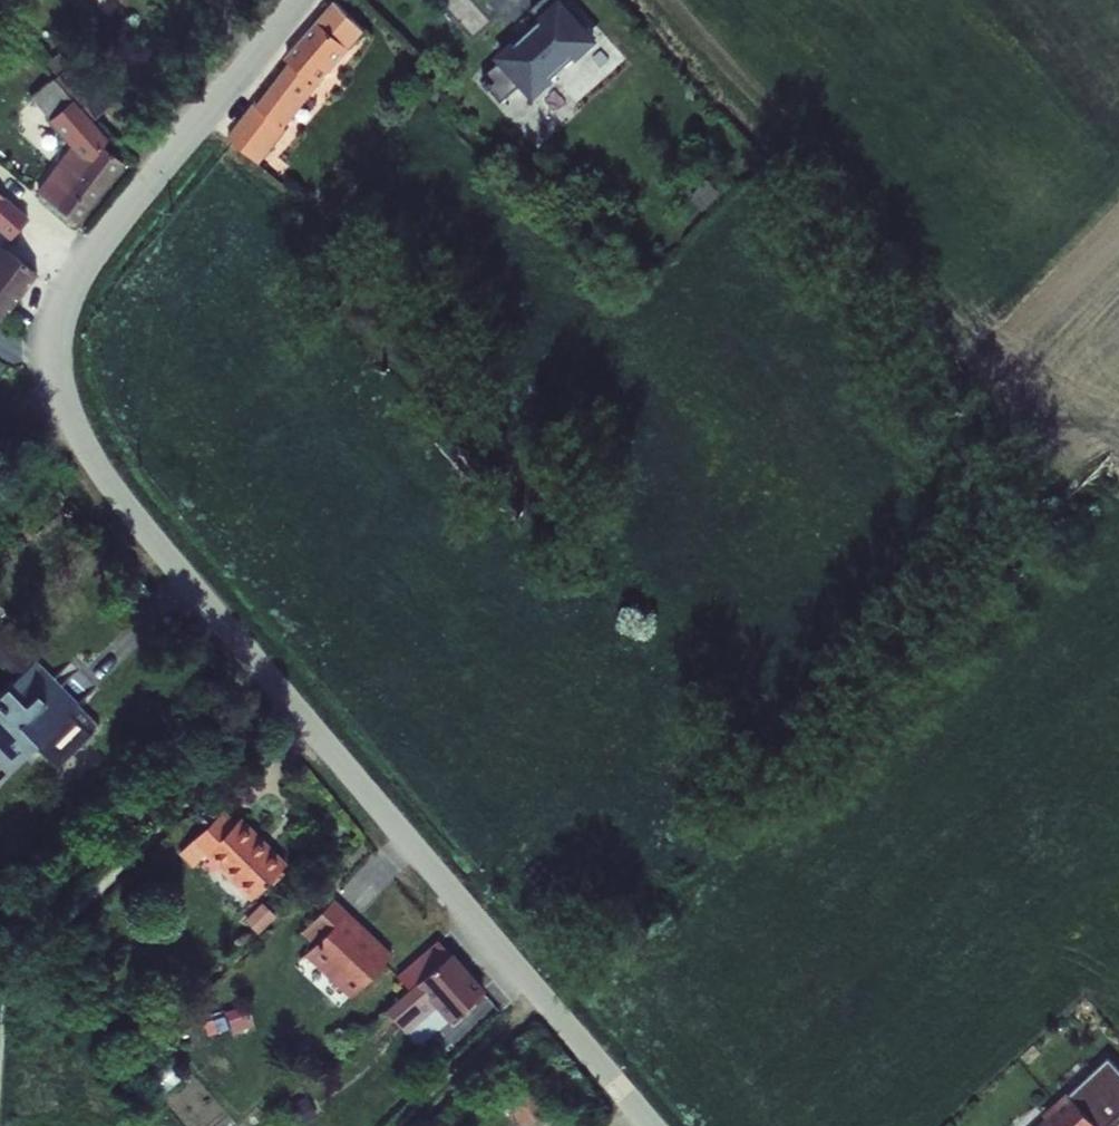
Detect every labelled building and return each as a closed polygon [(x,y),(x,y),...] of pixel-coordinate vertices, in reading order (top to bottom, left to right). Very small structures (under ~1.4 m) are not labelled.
[(225,136),(258,163),(286,129),(322,86),(355,47),(370,29),(335,0),(320,18),(287,58),(289,59),(225,136)] [(536,99),(558,79),(553,73),(577,52),(582,57),(603,39),(569,0),(558,0),(557,1),(557,0),(543,0),(533,9),(545,24),(521,45),(516,40),(498,56),(502,61),(484,77),(505,102),(524,85),(536,99)] [(77,221),(127,163),(104,143),(108,138),(74,98),(54,76),(31,97),(51,119),(73,143),(36,186),(53,201),(77,221)] [(10,239),(30,216),(0,190),(0,231),(10,239)] [(38,273),(2,242),(0,244),(0,316),(38,273)] [(40,742),(58,761),(96,724),(86,713),(77,722),(69,714),(81,703),(38,658),(4,624),(0,628),(0,664),(15,679),(11,684),(0,694),(0,781),(40,742)] [(203,851),(249,900),(287,863),(241,815),(235,821),(220,806),(174,850),(188,865),(203,851)] [(346,910),(333,897),(300,932),(313,945),(304,954),(348,996),(391,952),(346,910)] [(384,1011),(405,1034),(436,1006),(450,1021),(487,989),(453,950),(450,953),(437,939),(395,976),(408,990),(384,1011)] [(521,1125),(524,1125),(548,1113),(533,1087),(507,1101),(521,1125)] [(1069,1093),(1045,1115),(1049,1119),(1041,1125),(1100,1125),(1069,1093)] [(554,1125),(578,1125),(572,1115),(554,1125)]
